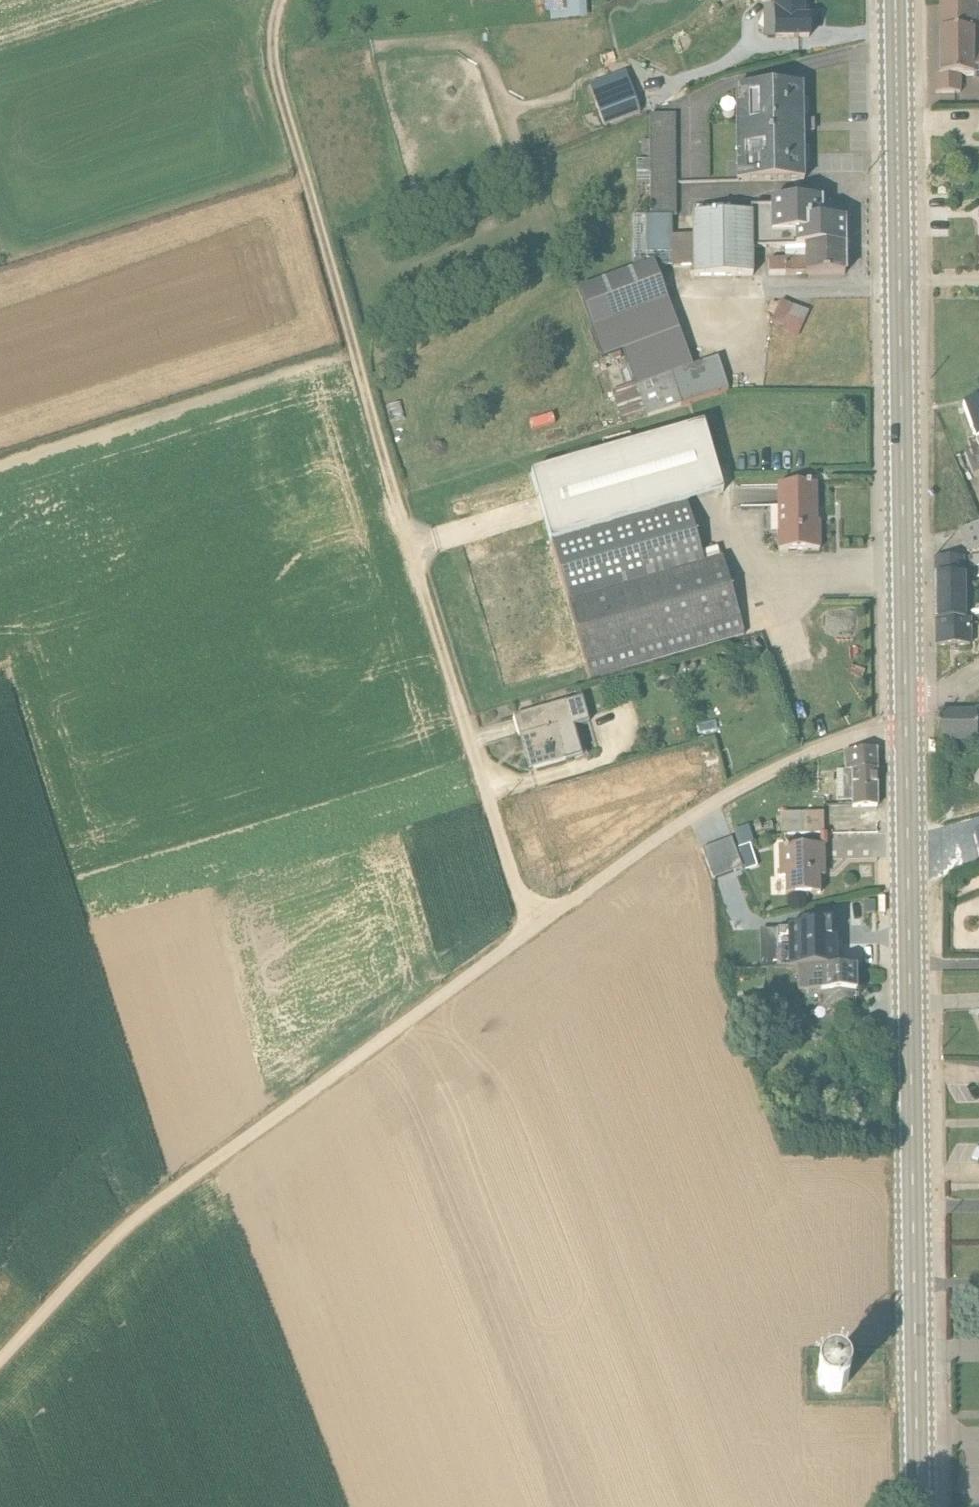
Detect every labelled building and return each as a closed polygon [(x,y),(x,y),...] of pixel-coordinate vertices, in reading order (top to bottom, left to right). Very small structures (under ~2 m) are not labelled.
[(585,18),(584,0),(556,0),(557,12),(549,12),(550,21),(585,18)] [(774,39),(774,41),(809,41),(808,0),(772,0),(772,7),(768,7),(763,10),(763,39),(774,39)] [(935,94),(960,94),(961,77),(971,77),(973,83),(976,83),(978,82),(978,0),(941,0),(938,1),(938,76),(934,76),(934,94),(935,94)] [(588,87),(603,128),(640,114),(624,73),(588,87)] [(807,103),(803,103),(802,87),(734,88),(735,183),(804,182),(803,168),(808,168),(807,151),(803,151),(803,134),(814,134),(813,122),(803,122),(803,119),(807,119),(807,103)] [(649,117),(650,186),(675,183),(674,117),(649,117)] [(649,162),(636,162),(636,185),(650,186),(649,162)] [(676,217),(675,183),(650,186),(650,217),(676,217)] [(838,221),(838,212),(830,204),(822,204),(822,201),(769,202),(769,209),(752,209),(752,216),(691,216),(691,237),(671,237),(671,217),(650,217),(646,218),(645,249),(752,248),(760,248),(844,245),(843,221),(838,221)] [(645,249),(646,218),(631,218),(632,249),(645,249)] [(844,275),(844,245),(784,247),(784,248),(784,261),(768,261),(767,262),(767,275),(768,276),(844,276),(844,275)] [(752,276),(752,248),(645,249),(632,249),(632,270),(577,290),(602,359),(621,352),(632,383),(611,392),(619,418),(643,410),(646,417),(728,391),(717,358),(692,366),(655,269),(691,269),(692,277),(752,276)] [(778,306),(771,303),(766,313),(773,317),(771,322),(783,328),(782,332),(796,338),(808,313),(780,302),(778,306)] [(972,474),(978,471),(978,400),(963,406),(975,439),(968,442),(971,451),(964,454),(972,474)] [(551,542),(723,494),(704,425),(531,473),(551,542)] [(815,486),(777,487),(777,552),(819,551),(818,523),(816,523),(815,486)] [(590,681),(744,637),(723,560),(721,559),(716,549),(700,553),(686,505),(550,544),(590,681)] [(957,531),(966,554),(978,549),(978,522),(957,531)] [(968,569),(978,567),(978,554),(973,555),(973,557),(968,557),(968,569)] [(965,620),(964,601),(963,559),(934,560),(935,602),(935,621),(965,620)] [(972,611),(971,609),(967,610),(968,618),(978,618),(978,610),(972,611)] [(936,647),(969,646),(969,620),(965,620),(935,621),(936,647)] [(513,719),(528,772),(582,756),(573,728),(589,723),(581,699),(513,719)] [(978,740),(978,713),(937,713),(937,740),(978,740)] [(875,750),(843,753),(844,771),(837,772),(837,802),(850,802),(850,808),(876,807),(875,750)] [(822,814),(780,815),(781,836),(823,835),(822,814)] [(739,849),(754,844),(748,827),(733,831),(739,849)] [(738,851),(743,865),(755,861),(750,847),(738,851)] [(823,847),(777,849),(778,879),(784,880),(785,896),(798,896),(798,899),(806,899),(806,896),(819,895),(818,868),(824,868),(823,847)] [(760,971),(768,971),(836,970),(835,939),(830,939),(829,925),(799,925),(799,929),(786,929),(786,932),(759,932),(760,971)] [(768,971),(769,1023),(800,1022),(800,1008),(820,1008),(825,1013),(850,1013),(856,1007),(854,969),(836,970),(768,971)] [(817,1384),(825,1393),(839,1393),(846,1384),(846,1373),(838,1365),(825,1365),(817,1373),(817,1384)]
